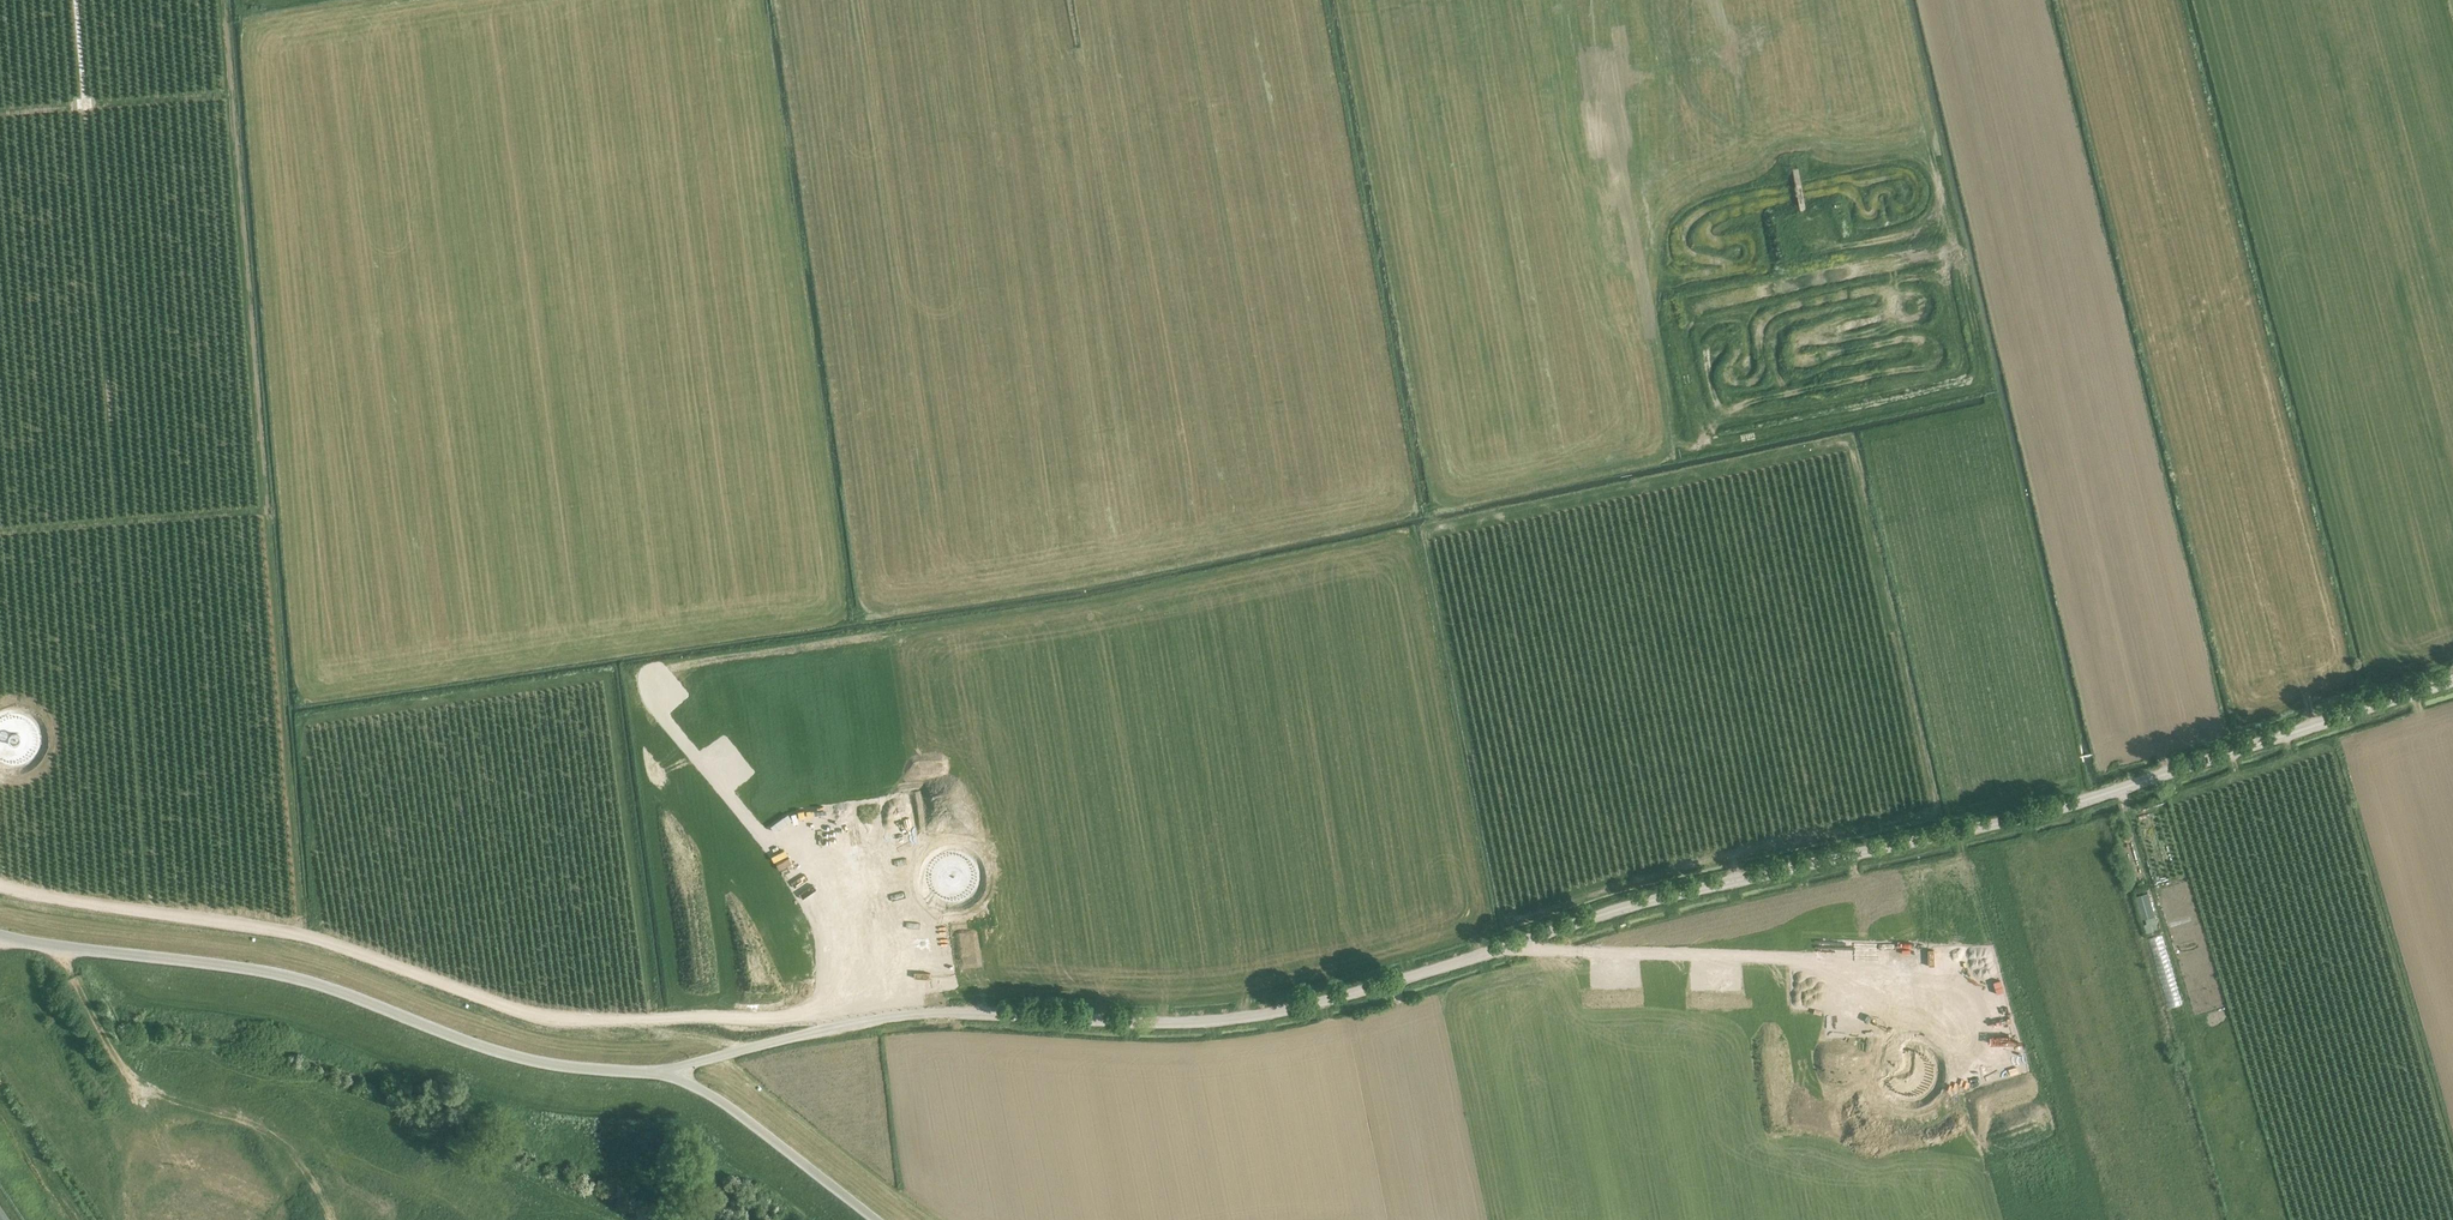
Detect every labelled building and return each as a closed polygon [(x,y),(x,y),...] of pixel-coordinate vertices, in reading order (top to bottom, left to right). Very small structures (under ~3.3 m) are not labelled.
[(8,739),(8,740),(8,741),(8,742),(9,743),(9,744),(10,745),(11,746),(13,746),(14,746),(15,746),(16,745),(17,745),(18,744),(19,743),(19,741),(19,740),(19,739),(18,738),(17,737),(16,736),(15,736),(14,735),(12,735),(11,736),(10,737),(9,737),(8,739)] [(949,875),(948,876),(948,877),(949,878),(949,879),(950,881),(951,881),(952,882),(953,882),(954,882),(956,882),(957,882),(958,881),(958,880),(959,879),(959,877),(959,876),(959,875),(958,874),(957,873),(956,872),(955,872),(954,871),(953,872),(951,872),(950,873),(949,874),(949,875)] [(2139,894),(2145,917),(2154,915),(2148,892),(2139,894)] [(2150,938),(2167,1007),(2181,1003),(2163,934),(2150,938)] [(1906,1072),(1906,1074),(1906,1075),(1906,1076),(1906,1077),(1907,1078),(1908,1079),(1909,1080),(1910,1080),(1912,1080),(1913,1080),(1914,1079),(1915,1079),(1916,1078),(1916,1076),(1917,1075),(1917,1074),(1916,1073),(1916,1072),(1915,1071),(1914,1070),(1913,1069),(1911,1069),(1910,1069),(1909,1070),(1908,1070),(1907,1071),(1906,1072)]
